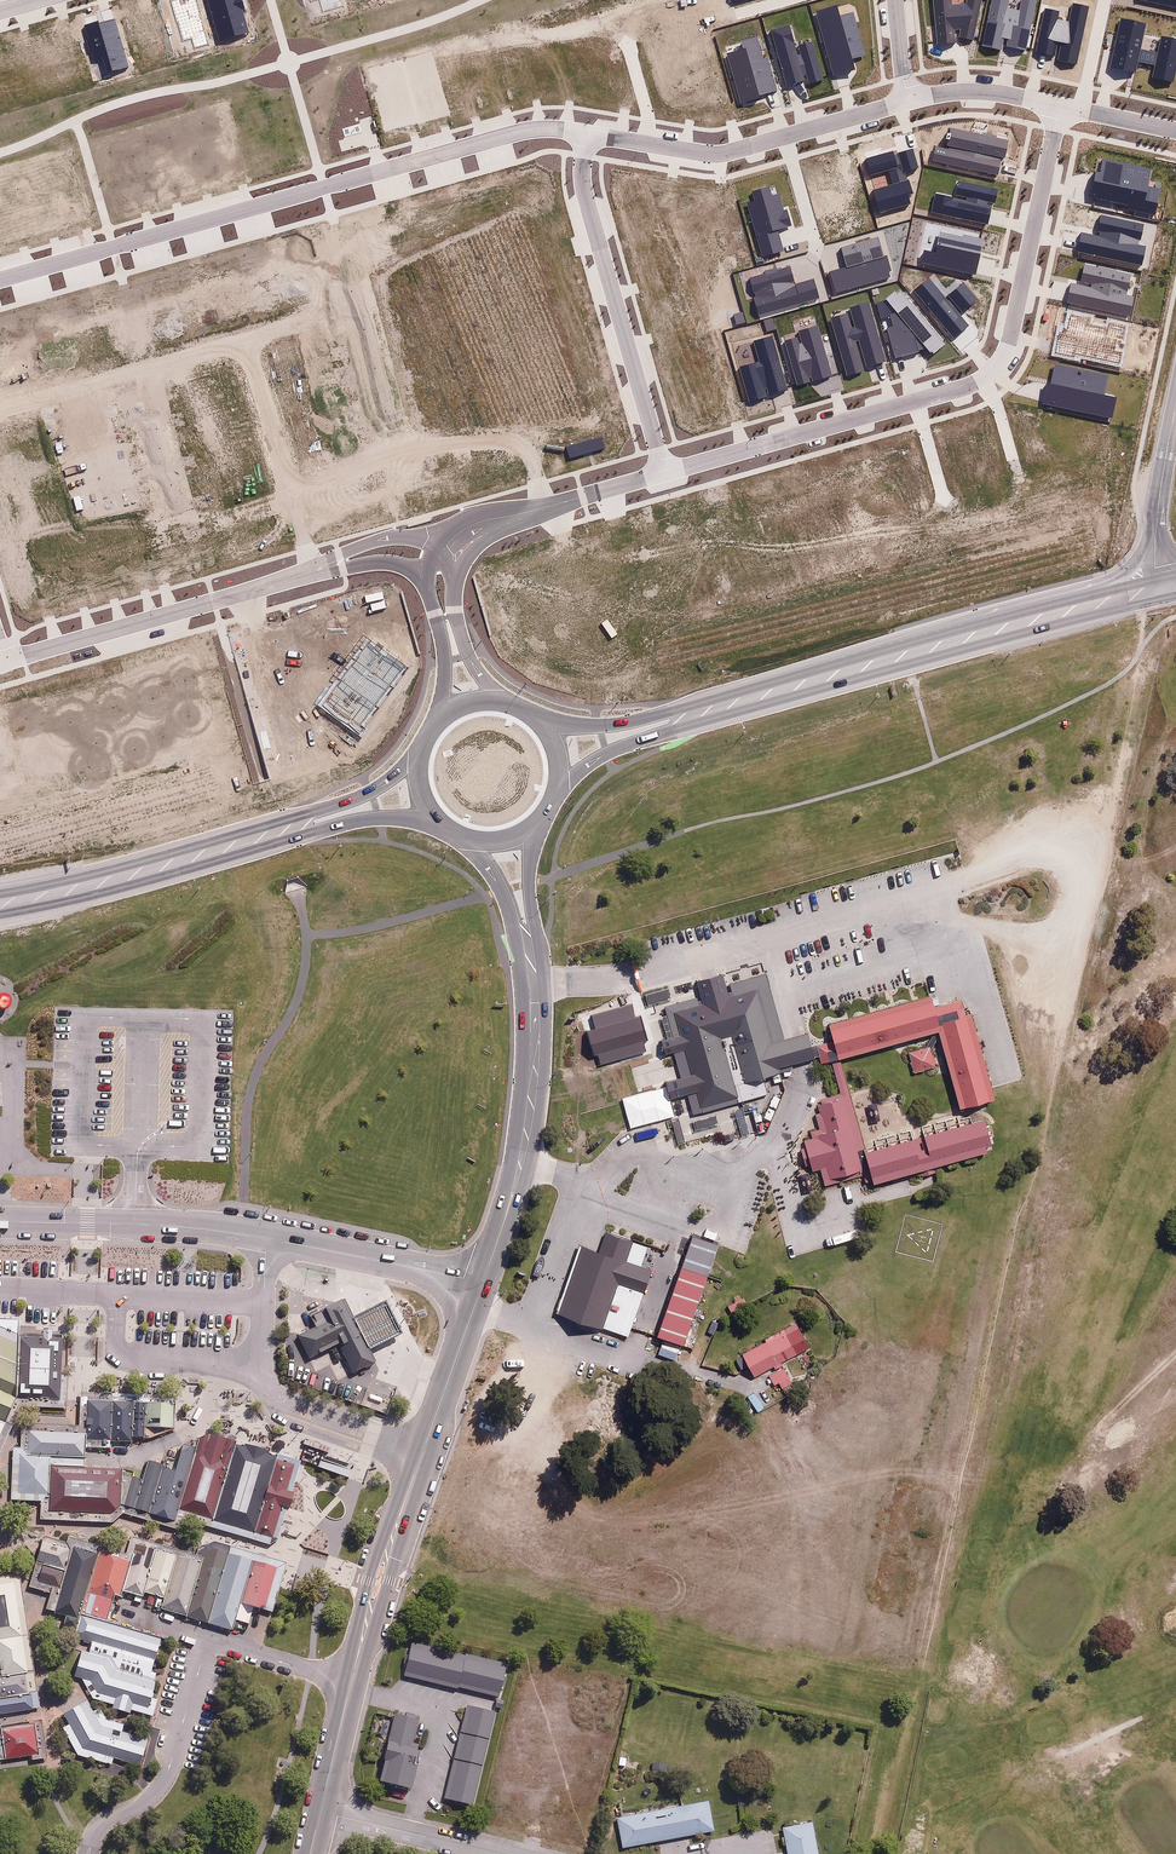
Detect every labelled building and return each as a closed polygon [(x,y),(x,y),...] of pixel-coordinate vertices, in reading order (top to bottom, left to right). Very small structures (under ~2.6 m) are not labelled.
[(407,669),(368,640),(319,707),(358,735),(407,669)] [(775,1068),(791,1063),(784,1041),(769,1045),(749,981),(654,1010),(687,1120),(734,1106),(729,1089),(776,1074),(775,1068)] [(926,997),(825,1027),(835,1061),(935,1031),(958,1109),(985,1100),(955,1001),(929,1009),(926,997)] [(909,1049),(914,1070),(936,1064),(931,1043),(909,1049)] [(821,1188),(862,1176),(838,1097),(810,1105),(819,1135),(798,1142),(807,1173),(815,1170),(821,1188)] [(861,1156),(870,1186),(984,1152),(975,1122),(861,1156)] [(643,1271),(577,1247),(552,1318),(596,1334),(613,1288),(634,1295),(643,1271)] [(702,1280),(677,1271),(652,1339),(677,1348),(702,1280)] [(346,1378),(370,1365),(338,1302),(314,1314),(321,1327),(291,1342),(303,1365),(332,1350),(346,1378)] [(10,1399),(12,1337),(0,1331),(0,1394),(10,1399)] [(796,1353),(782,1331),(734,1359),(748,1381),(796,1353)] [(55,1338),(12,1337),(10,1399),(53,1400),(55,1338)] [(10,1399),(0,1394),(0,1421),(10,1399)] [(110,1399),(85,1398),(84,1444),(109,1446),(108,1439),(110,1399)] [(131,1400),(110,1399),(108,1439),(129,1439),(129,1433),(131,1400)] [(143,1401),(131,1400),(129,1433),(142,1434),(143,1401)] [(173,1402),(144,1401),(143,1436),(149,1436),(172,1427),(173,1402)] [(83,1431),(27,1429),(26,1446),(26,1451),(28,1451),(83,1454),(83,1431)] [(205,1527),(229,1447),(196,1437),(191,1453),(171,1517),(205,1527)] [(26,1446),(11,1446),(9,1498),(40,1499),(47,1499),(48,1463),(48,1454),(28,1451),(26,1451),(26,1446)] [(273,1461),(229,1447),(205,1527),(204,1530),(248,1543),(250,1536),(273,1461)] [(169,1524),(171,1517),(191,1453),(175,1448),(167,1474),(160,1472),(147,1518),(169,1524)] [(83,1454),(48,1454),(48,1463),(82,1464),(83,1454)] [(351,1470),(321,1459),(318,1466),(349,1477),(351,1470)] [(129,1512),(147,1518),(160,1472),(162,1466),(144,1461),(139,1477),(129,1512)] [(293,1467),(273,1461),(250,1536),(270,1542),(293,1467)] [(121,1467),(48,1463),(47,1499),(40,1499),(40,1517),(111,1520),(117,1510),(120,1473),(121,1467)] [(117,1510),(129,1512),(139,1477),(120,1473),(117,1510)] [(65,1551),(33,1542),(20,1583),(52,1593),(65,1551)] [(132,1546),(125,1569),(117,1596),(134,1601),(136,1595),(150,1552),(132,1546)] [(196,1566),(179,1620),(200,1627),(223,1553),(202,1547),(196,1566)] [(91,1559),(68,1552),(48,1616),(72,1623),(73,1618),(91,1559)] [(172,1559),(150,1552),(136,1595),(159,1602),(172,1559)] [(247,1561),(223,1553),(200,1627),(224,1634),(233,1605),(247,1561)] [(125,1569),(91,1559),(73,1618),(99,1626),(107,1601),(115,1603),(117,1596),(125,1569)] [(196,1566),(172,1559),(159,1602),(156,1613),(179,1620),(196,1566)] [(271,1568),(247,1561),(233,1605),(258,1612),(271,1568)] [(0,1583),(0,1678),(20,1675),(7,1582),(0,1583)] [(153,1650),(81,1628),(76,1644),(148,1666),(153,1650)] [(500,1669),(406,1646),(398,1678),(492,1701),(500,1669)] [(103,1663),(77,1656),(69,1682),(76,1683),(85,1703),(140,1717),(149,1685),(110,1675),(103,1663)] [(0,1681),(0,1700),(25,1697),(22,1678),(0,1681)] [(25,1697),(0,1700),(0,1718),(27,1714),(25,1697)] [(467,1809),(490,1714),(461,1708),(439,1802),(467,1809)] [(139,1748),(89,1736),(75,1709),(58,1718),(76,1751),(134,1767),(139,1748)] [(419,1728),(388,1720),(373,1785),(403,1793),(419,1728)] [(30,1758),(26,1729),(0,1733),(0,1763),(30,1758)] [(701,1804),(613,1822),(618,1851),(706,1833),(701,1804)] [(776,1831),(781,1853),(812,1853),(806,1825),(776,1831)]
